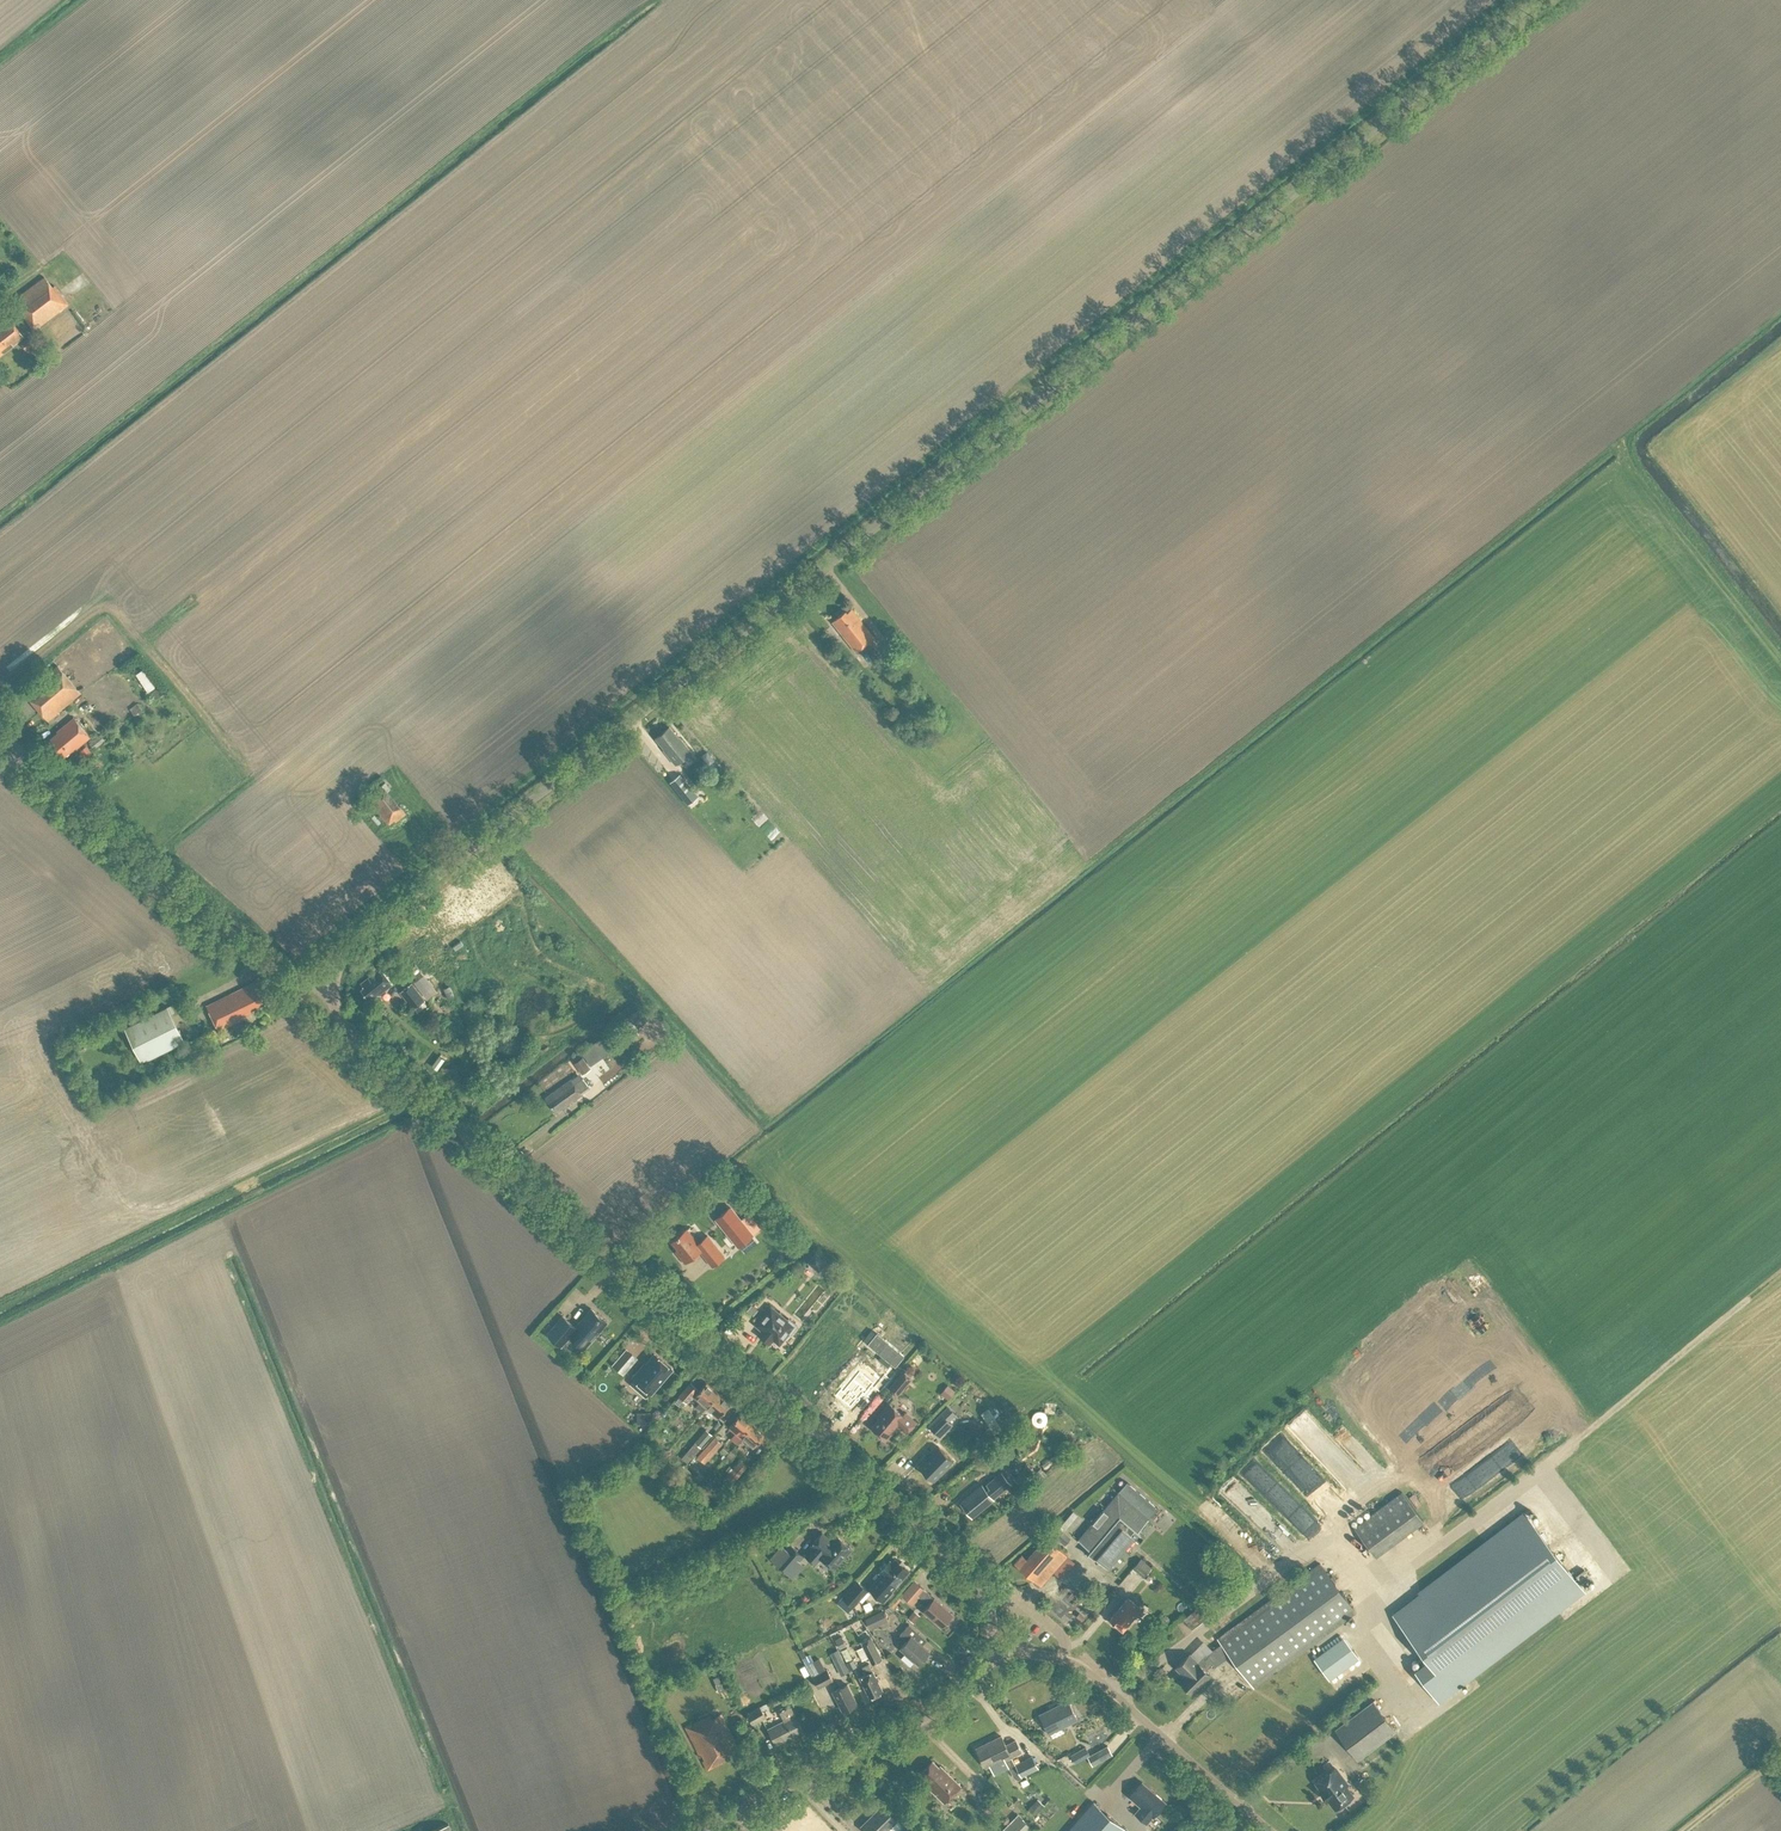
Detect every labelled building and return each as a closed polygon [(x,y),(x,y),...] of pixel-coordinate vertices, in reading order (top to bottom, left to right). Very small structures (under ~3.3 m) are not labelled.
[(13,299),(21,309),(18,312),(32,330),(67,304),(53,285),(51,287),(43,277),(13,299)] [(23,337),(8,317),(0,323),(0,354),(23,337)] [(25,350),(33,344),(28,338),(20,344),(25,350)] [(836,617),(832,620),(856,650),(874,636),(852,607),(846,611),(845,609),(836,616),(836,617)] [(59,664),(25,691),(48,719),(82,691),(59,664)] [(143,668),(136,673),(148,692),(155,687),(143,668)] [(137,703),(130,708),(135,716),(143,710),(137,703)] [(79,745),(91,735),(75,715),(58,729),(58,731),(51,737),(66,754),(78,744),(79,745)] [(657,738),(665,747),(663,748),(676,763),(691,750),(678,736),(677,736),(669,727),(657,738)] [(93,751),(87,743),(81,748),(87,756),(93,751)] [(698,795),(680,773),(669,781),(688,804),(698,795)] [(397,822),(406,815),(383,786),(368,798),(389,824),(395,820),(397,822)] [(425,932),(412,941),(417,948),(430,938),(425,932)] [(364,986),(360,989),(366,997),(370,994),(373,997),(378,993),(379,994),(393,984),(380,967),(361,982),(364,986)] [(252,1008),(264,1002),(254,981),(207,1004),(220,1029),(245,1017),(244,1015),(253,1011),(252,1008)] [(412,982),(400,991),(413,1009),(425,999),(412,982)] [(168,1005),(125,1026),(142,1061),(185,1040),(168,1005)] [(639,1027),(648,1018),(638,1008),(629,1016),(639,1027)] [(438,1069),(445,1057),(439,1054),(432,1065),(438,1069)] [(582,1056),(574,1062),(583,1074),(590,1068),(582,1056)] [(583,1094),(581,1091),(589,1084),(584,1077),(575,1083),(572,1078),(546,1097),(554,1109),(561,1105),(563,1108),(583,1094)] [(738,1245),(753,1233),(731,1205),(716,1217),(738,1245)] [(687,1227),(672,1239),(681,1251),(679,1253),(686,1261),(700,1249),(713,1265),(725,1256),(707,1234),(698,1241),(687,1227)] [(819,1270),(826,1261),(815,1253),(808,1262),(819,1270)] [(762,1329),(759,1333),(770,1342),(773,1338),(779,1343),(789,1331),(791,1332),(798,1324),(789,1317),(788,1318),(771,1305),(756,1323),(762,1329)] [(571,1334),(585,1347),(608,1321),(592,1307),(576,1325),(563,1314),(548,1332),(562,1344),(571,1334)] [(877,1332),(867,1343),(895,1366),(904,1354),(877,1332)] [(612,1364),(623,1374),(638,1357),(627,1347),(612,1364)] [(671,1368),(655,1354),(644,1367),(642,1366),(633,1377),(635,1378),(631,1383),(637,1389),(641,1384),(650,1392),(671,1368)] [(835,1382),(823,1393),(840,1408),(849,1398),(852,1400),(856,1396),(853,1393),(862,1383),(864,1386),(877,1372),(857,1355),(832,1379),(835,1382)] [(903,1370),(889,1387),(898,1395),(912,1377),(903,1370)] [(719,1391),(707,1381),(695,1396),(700,1401),(696,1406),(702,1411),(706,1406),(707,1406),(719,1391)] [(947,1384),(941,1394),(951,1400),(957,1390),(947,1384)] [(686,1387),(679,1395),(687,1402),(694,1394),(686,1387)] [(719,1391),(707,1406),(719,1416),(731,1401),(719,1391)] [(883,1409),(885,1410),(872,1426),(886,1438),(898,1424),(907,1431),(916,1420),(905,1411),(903,1413),(889,1402),(883,1409)] [(990,1408),(982,1412),(993,1433),(1000,1429),(990,1408)] [(650,1423),(650,1411),(636,1412),(637,1424),(650,1423)] [(742,1411),(729,1425),(742,1436),(754,1422),(742,1411)] [(941,1413),(929,1425),(939,1435),(951,1423),(941,1413)] [(754,1422),(742,1436),(754,1447),(766,1432),(754,1422)] [(731,1437),(734,1430),(723,1424),(719,1431),(731,1437)] [(702,1447),(713,1433),(707,1427),(695,1441),(702,1447)] [(723,1442),(715,1435),(695,1457),(703,1464),(723,1442)] [(926,1465),(938,1477),(955,1460),(942,1449),(926,1465)] [(741,1459),(727,1476),(734,1482),(748,1465),(741,1459)] [(1025,1466),(1014,1476),(1020,1483),(1030,1473),(1025,1466)] [(992,1496),(1009,1482),(1001,1472),(987,1484),(989,1487),(986,1489),(982,1484),(960,1501),(972,1516),(994,1498),(992,1496)] [(1118,1492),(1078,1539),(1091,1550),(1093,1547),(1100,1553),(1097,1558),(1110,1569),(1136,1538),(1131,1534),(1136,1529),(1138,1531),(1149,1518),(1148,1517),(1149,1515),(1151,1516),(1158,1507),(1127,1481),(1120,1490),(1121,1491),(1120,1493),(1118,1492)] [(1404,1491),(1354,1524),(1375,1555),(1425,1522),(1404,1491)] [(1073,1511),(1061,1525),(1069,1532),(1081,1518),(1073,1511)] [(1414,1669),(1439,1701),(1473,1675),(1472,1674),(1583,1589),(1524,1512),(1392,1613),(1427,1659),(1414,1669)] [(1064,1544),(1070,1537),(1059,1527),(1052,1534),(1064,1544)] [(832,1540),(822,1532),(813,1543),(815,1545),(807,1555),(814,1561),(820,1554),(834,1566),(851,1546),(837,1534),(832,1540)] [(1022,1554),(1015,1563),(1041,1585),(1068,1554),(1046,1536),(1027,1558),(1022,1554)] [(788,1571),(803,1554),(791,1544),(776,1561),(788,1571)] [(909,1569),(896,1557),(891,1562),(889,1559),(880,1570),(882,1572),(868,1588),(882,1600),(909,1569)] [(1152,1567),(1141,1557),(1132,1568),(1142,1577),(1152,1567)] [(1179,1680),(1192,1692),(1210,1674),(1206,1669),(1212,1663),(1214,1665),(1230,1655),(1253,1687),(1356,1611),(1320,1563),(1217,1639),(1221,1644),(1208,1652),(1208,1651),(1198,1661),(1189,1653),(1176,1666),(1184,1675),(1179,1680)] [(901,1592),(913,1602),(919,1594),(925,1588),(914,1578),(901,1592)] [(857,1579),(842,1596),(853,1606),(869,1589),(857,1579)] [(925,1588),(919,1594),(924,1598),(924,1597),(930,1602),(923,1609),(942,1625),(953,1612),(934,1596),(934,1597),(929,1592),(925,1588)] [(1128,1597),(1111,1618),(1123,1628),(1140,1607),(1128,1597)] [(1184,1619),(1193,1628),(1207,1615),(1198,1606),(1184,1619)] [(883,1609),(865,1619),(869,1627),(887,1617),(883,1609)] [(1079,1611),(1076,1615),(1082,1620),(1085,1616),(1079,1611)] [(1162,1616),(1158,1620),(1164,1625),(1170,1617),(1166,1613),(1163,1616),(1162,1616)] [(915,1637),(920,1631),(909,1622),(899,1632),(907,1639),(900,1646),(905,1651),(902,1654),(902,1657),(909,1662),(911,1662),(914,1659),(918,1662),(929,1649),(915,1637)] [(860,1641),(872,1663),(882,1658),(871,1635),(860,1641)] [(1344,1636),(1314,1658),(1330,1680),(1360,1658),(1344,1636)] [(840,1675),(848,1672),(838,1649),(831,1652),(840,1675)] [(806,1665),(811,1675),(825,1668),(820,1657),(806,1665)] [(868,1662),(862,1665),(866,1672),(860,1676),(869,1695),(882,1688),(868,1662)] [(825,1668),(811,1675),(817,1686),(832,1679),(826,1668),(825,1668)] [(715,1676),(719,1691),(725,1689),(720,1674),(715,1676)] [(847,1682),(833,1689),(842,1708),(857,1701),(847,1682)] [(1068,1697),(1039,1712),(1049,1732),(1078,1717),(1068,1697)] [(1334,1729),(1357,1759),(1395,1731),(1372,1700),(1334,1729)] [(759,1705),(746,1712),(753,1723),(766,1716),(759,1705)] [(710,1714),(687,1725),(691,1732),(692,1735),(701,1753),(703,1752),(706,1757),(704,1758),(708,1767),(728,1757),(726,1752),(739,1746),(725,1716),(723,1711),(711,1717),(710,1714)] [(793,1714),(767,1728),(775,1743),(800,1730),(793,1714)] [(1005,1759),(1014,1777),(1020,1773),(1021,1776),(1038,1767),(1032,1755),(1015,1763),(1011,1756),(1021,1751),(1015,1738),(1005,1743),(1000,1734),(976,1747),(985,1766),(1004,1757),(1005,1759)] [(1086,1744),(1071,1753),(1076,1762),(1091,1753),(1086,1744)] [(1108,1744),(1097,1750),(1102,1760),(1114,1753),(1108,1744)] [(931,1782),(928,1785),(944,1801),(960,1785),(940,1765),(939,1766),(933,1759),(920,1772),(931,1782)] [(1328,1798),(1335,1808),(1352,1794),(1345,1785),(1346,1784),(1333,1767),(1314,1782),(1321,1790),(1319,1791),(1326,1800),(1328,1798)] [(1130,1794),(1140,1804),(1134,1811),(1147,1822),(1166,1801),(1142,1780),(1130,1794)] [(1044,1804),(1038,1798),(1030,1807),(1037,1813),(1044,1804)] [(1066,1830),(1127,1830),(1092,1801),(1066,1830)] [(861,1824),(867,1830),(883,1830),(896,1818),(882,1803),(861,1824)] [(1000,1830),(1029,1830),(1033,1828),(1018,1813),(1000,1830)]
